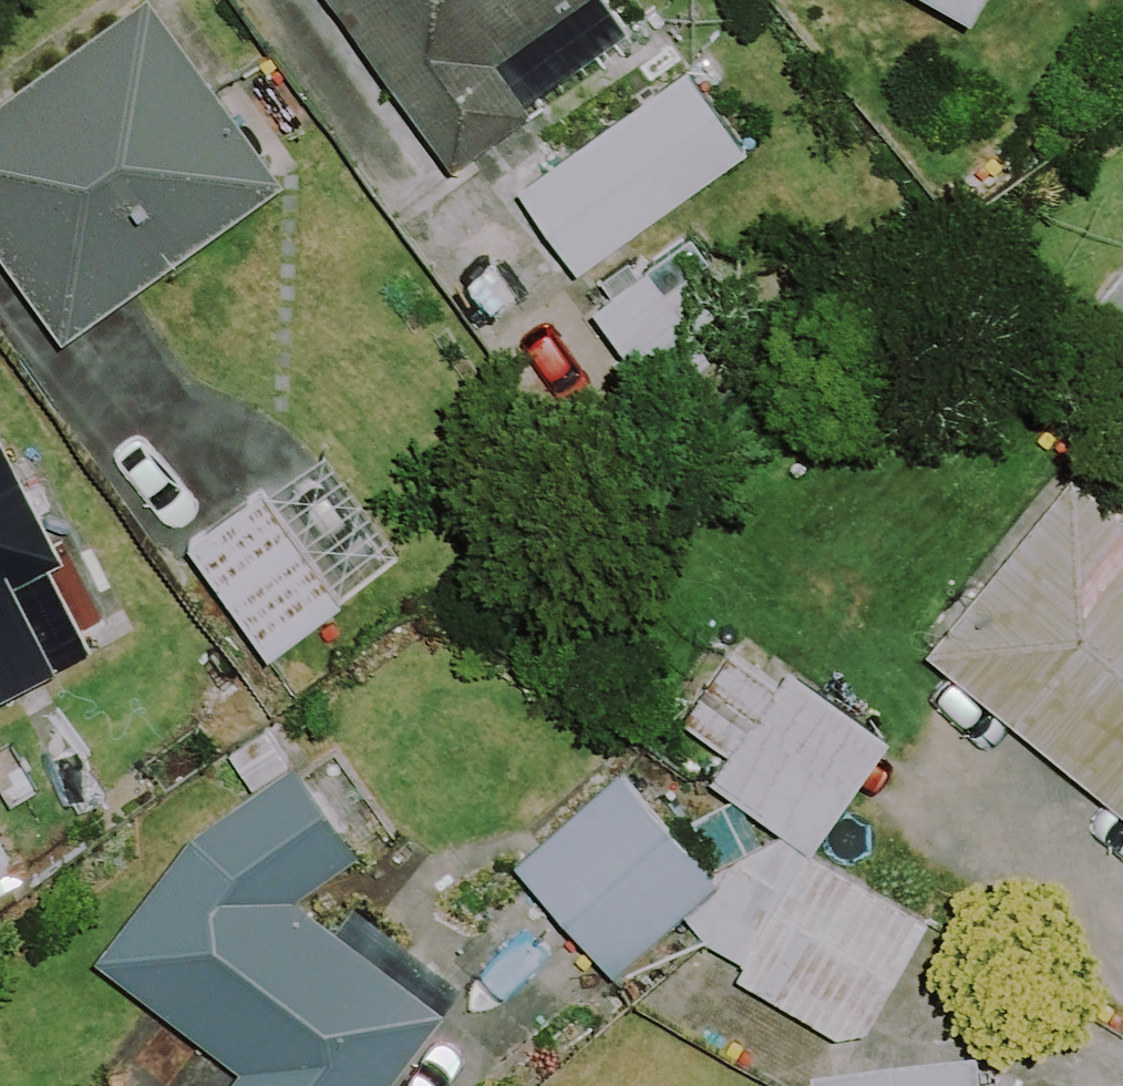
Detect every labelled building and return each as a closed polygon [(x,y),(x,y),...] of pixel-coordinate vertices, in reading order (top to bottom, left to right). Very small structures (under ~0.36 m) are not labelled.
[(185,0),(146,0),(0,103),(0,208),(84,326),(305,170),(185,0)] [(478,154),(556,98),(520,48),(586,0),(365,0),(478,154)] [(764,136),(707,58),(537,181),(594,260),(764,136)] [(1092,324),(1122,349),(1122,286),(1092,324)] [(0,377),(0,693),(130,626),(0,377)] [(425,543),(347,434),(213,530),(292,639),(425,543)] [(1093,464),(947,641),(1122,785),(1122,489),(1093,464)] [(796,672),(750,640),(701,711),(746,741),(727,770),(832,840),(909,725),(807,656),(796,672)] [(318,747),(214,820),(118,947),(262,1055),(239,1085),(402,1085),(470,996),(321,884),(384,840),(318,747)] [(739,870),(637,760),(535,854),(637,964),(739,870)] [(0,822),(0,873),(24,857),(0,822)] [(703,911),(761,952),(753,966),(856,1025),(887,1019),(947,912),(825,840),(818,850),(790,829),(703,911)] [(965,1071),(847,1085),(967,1085),(965,1071)]
